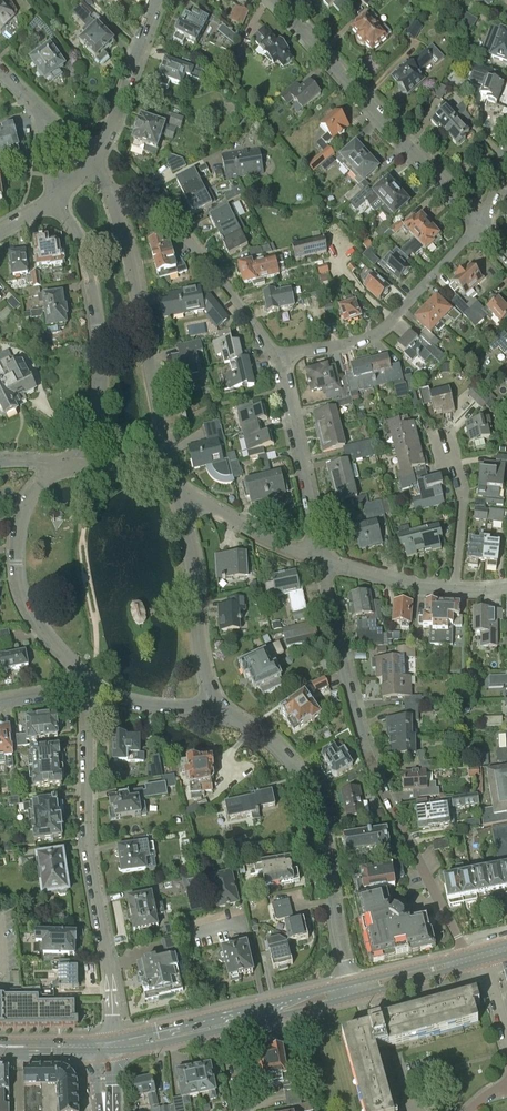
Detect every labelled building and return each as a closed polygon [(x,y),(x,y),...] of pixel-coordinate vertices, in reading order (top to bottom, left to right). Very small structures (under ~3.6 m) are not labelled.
[(0,5),(0,30),(1,31),(13,18),(12,17),(17,12),(6,0),(5,0),(0,5)] [(339,12),(348,1),(347,1),(347,0),(321,0),(329,9),(333,5),(339,12)] [(89,18),(94,13),(83,3),(78,8),(89,18)] [(249,12),(237,7),(231,21),(243,26),(249,12)] [(198,15),(209,21),(211,22),(213,17),(202,8),(198,15)] [(26,17),(31,22),(36,17),(39,14),(34,9),(26,17)] [(368,16),(367,15),(352,28),(358,34),(357,35),(357,36),(357,37),(357,38),(357,39),(357,40),(358,41),(359,42),(359,43),(360,43),(361,44),(362,44),(363,44),(364,44),(365,44),(367,44),(372,50),(387,37),(391,33),(384,25),(380,29),(373,22),(378,18),(373,12),(368,16)] [(183,46),(186,40),(196,45),(209,21),(195,14),(192,20),(186,17),(181,25),(180,25),(175,35),(176,35),(173,41),(183,46)] [(478,21),(467,14),(461,25),(470,30),(473,26),(475,26),(478,21)] [(51,39),(55,36),(47,24),(46,26),(36,17),(31,22),(27,26),(32,32),(38,26),(42,30),(43,29),(50,39),(51,39)] [(92,21),(88,26),(82,32),(87,37),(80,44),(96,61),(96,60),(100,64),(107,57),(104,53),(114,43),(92,21)] [(414,39),(422,28),(414,23),(407,34),(414,39)] [(218,31),(235,45),(239,36),(223,24),(218,31)] [(506,62),(506,31),(501,29),(501,30),(492,26),(488,35),(489,36),(487,42),(486,42),(482,51),(492,55),(491,56),(506,62)] [(271,34),(265,27),(252,38),(260,47),(265,53),(274,64),(278,61),(284,68),(292,60),(287,53),(288,52),(284,49),(285,48),(282,45),(281,46),(278,42),(275,41),(271,36),(270,36),(269,35),(271,34)] [(51,39),(50,39),(46,42),(45,42),(39,46),(44,52),(31,62),(45,82),(51,78),(54,82),(62,76),(59,72),(65,68),(56,55),(60,52),(51,39)] [(408,95),(424,80),(418,74),(418,73),(417,73),(421,70),(433,59),(425,51),(413,62),(414,62),(410,65),(408,63),(392,77),(398,84),(398,85),(400,87),(399,90),(403,94),(406,93),(408,95)] [(180,67),(166,62),(159,79),(161,79),(158,86),(168,89),(170,83),(182,87),(182,86),(187,88),(190,79),(191,79),(201,83),(205,73),(200,70),(194,66),(195,65),(182,60),(180,67)] [(469,81),(484,87),(481,95),(488,98),(487,100),(497,104),(504,85),(490,80),(492,74),(483,70),(483,68),(471,64),(468,73),(472,74),(469,81)] [(221,80),(219,84),(228,89),(230,85),(221,80)] [(320,94),(309,82),(301,89),(296,84),(281,97),(288,105),(294,100),(303,110),(320,94)] [(434,97),(441,100),(447,88),(440,85),(434,97)] [(463,104),(452,114),(446,107),(431,121),(438,129),(440,127),(445,133),(459,121),(466,114),(466,104),(463,104)] [(316,144),(323,152),(308,166),(314,172),(320,166),(320,167),(331,157),(334,154),(329,147),(327,145),(338,135),(340,137),(344,133),(343,131),(348,126),(335,112),(321,126),(328,134),(316,144)] [(161,121),(160,125),(141,118),(133,143),(131,148),(154,156),(161,135),(172,139),(176,127),(180,128),(183,119),(166,113),(162,122),(161,121)] [(469,133),(459,121),(445,133),(458,147),(466,139),(464,138),(469,133)] [(9,151),(11,155),(19,153),(18,148),(15,137),(16,137),(18,134),(16,129),(13,128),(13,127),(0,131),(0,153),(9,151)] [(341,158),(337,161),(342,167),(344,165),(350,172),(367,156),(366,155),(367,153),(364,150),(362,150),(356,144),(341,158)] [(222,156),(226,179),(264,172),(259,149),(222,156)] [(172,174),(186,167),(183,160),(170,155),(166,162),(172,174)] [(354,180),(358,185),(358,186),(357,186),(345,197),(350,203),(357,197),(356,197),(368,187),(370,185),(365,181),(378,169),(372,162),(373,160),(370,157),(368,157),(367,156),(350,172),(356,179),(354,180)] [(331,157),(320,167),(325,172),(336,163),(331,157)] [(201,174),(208,170),(205,165),(198,168),(201,174)] [(200,181),(197,176),(195,171),(194,170),(175,180),(181,191),(200,181)] [(373,194),(368,187),(356,197),(357,197),(363,204),(365,202),(375,212),(383,204),(383,205),(398,191),(388,180),(373,194)] [(205,191),(200,181),(181,191),(187,202),(205,191)] [(228,202),(244,194),(240,188),(224,196),(228,202)] [(209,190),(205,191),(187,202),(193,215),(212,205),(216,203),(209,190)] [(398,191),(383,205),(385,207),(380,211),(389,221),(394,216),(409,203),(409,200),(406,195),(402,196),(398,191)] [(216,230),(239,218),(233,205),(228,207),(209,217),(216,230)] [(429,224),(427,221),(421,215),(416,220),(414,218),(402,229),(407,234),(409,233),(414,238),(429,224)] [(239,218),(216,230),(222,243),(241,233),(245,231),(239,218)] [(399,221),(390,229),(394,234),(404,226),(399,221)] [(390,229),(385,224),(375,233),(380,238),(390,229)] [(429,224),(414,238),(400,250),(403,254),(408,250),(414,257),(424,249),(426,251),(434,244),(435,245),(442,239),(439,236),(440,236),(429,224)] [(154,262),(178,255),(176,253),(173,254),(170,245),(166,246),(164,239),(162,240),(160,233),(151,235),(153,242),(149,244),(154,262)] [(248,246),(241,233),(222,243),(229,256),(248,246)] [(48,239),(36,241),(34,241),(36,254),(35,254),(37,269),(51,267),(51,268),(52,268),(53,272),(62,271),(62,267),(63,267),(65,264),(64,259),(61,256),(59,247),(56,244),(49,245),(48,239)] [(327,254),(325,239),(292,247),(296,262),(327,254)] [(367,251),(373,246),(372,245),(368,240),(362,245),(367,251)] [(251,258),(272,252),(269,246),(249,251),(251,258)] [(371,254),(374,251),(376,248),(373,246),(367,251),(362,255),(372,264),(377,259),(371,254)] [(386,268),(399,280),(409,269),(404,264),(408,259),(396,248),(391,254),(390,253),(380,264),(385,269),(386,268)] [(32,273),(28,273),(25,252),(10,255),(13,276),(26,274),(28,289),(27,289),(33,288),(32,273)] [(185,265),(178,255),(154,262),(159,280),(178,274),(187,271),(185,265)] [(283,261),(276,262),(275,258),(251,264),(251,263),(239,266),(239,267),(237,268),(236,269),(237,275),(239,276),(241,275),(242,276),(284,265),(283,261)] [(357,269),(352,264),(348,268),(352,273),(357,269)] [(284,265),(242,276),(244,285),(252,283),(253,287),(265,284),(264,279),(279,275),(278,271),(285,269),(284,265)] [(459,290),(464,296),(482,280),(471,267),(466,272),(464,269),(456,277),(457,278),(452,282),(454,284),(449,288),(454,294),(459,290)] [(33,288),(39,287),(41,287),(39,272),(32,273),(33,288)] [(378,300),(389,289),(375,276),(374,276),(370,272),(362,281),(367,285),(364,287),(378,300)] [(327,274),(319,276),(321,283),(329,281),(327,274)] [(30,313),(24,313),(25,319),(31,318),(31,319),(42,318),(42,316),(44,316),(44,315),(67,312),(66,307),(64,308),(62,294),(41,296),(39,287),(33,288),(27,289),(29,299),(38,297),(39,303),(42,303),(43,309),(43,310),(30,312),(30,313)] [(264,303),(293,297),(291,288),(276,291),(275,290),(262,293),(264,303)] [(228,319),(218,306),(209,295),(202,297),(200,289),(171,295),(172,300),(160,302),(163,317),(195,311),(195,313),(205,311),(208,314),(207,316),(216,328),(228,319)] [(350,292),(355,297),(359,294),(354,289),(350,292)] [(295,306),(293,297),(264,303),(267,313),(279,310),(279,309),(295,306)] [(354,301),(353,297),(345,299),(347,304),(339,306),(345,322),(360,316),(355,301),(354,301)] [(463,316),(475,328),(487,317),(490,321),(494,318),(500,324),(506,318),(506,309),(498,300),(495,297),(489,302),(492,306),(490,308),(488,306),(484,309),(478,303),(470,310),(463,316)] [(7,302),(14,310),(19,305),(11,298),(7,302)] [(426,309),(444,327),(451,320),(447,316),(451,312),(437,298),(426,309)] [(449,309),(455,304),(450,298),(444,303),(449,309)] [(470,310),(461,300),(455,306),(463,316),(470,310)] [(333,311),(331,303),(324,304),(326,313),(333,311)] [(444,327),(426,309),(416,321),(425,329),(421,333),(423,336),(435,347),(440,342),(431,333),(434,329),(438,333),(444,327)] [(67,316),(67,312),(44,315),(44,316),(47,334),(60,332),(59,329),(64,328),(65,325),(67,325),(65,316),(67,316)] [(447,358),(435,347),(423,336),(418,340),(410,332),(397,346),(405,353),(403,354),(412,363),(411,364),(416,369),(424,362),(420,358),(426,352),(440,365),(447,358)] [(504,333),(494,342),(505,354),(506,352),(506,336),(504,333)] [(230,364),(251,359),(250,351),(241,353),(239,342),(232,344),(231,338),(213,343),(215,352),(221,350),(225,365),(230,364)] [(181,345),(184,355),(184,356),(172,359),(178,385),(202,379),(196,354),(203,353),(200,340),(181,345)] [(0,347),(0,363),(18,399),(24,396),(23,395),(26,394),(27,396),(34,392),(33,390),(35,390),(21,362),(13,366),(9,359),(12,357),(9,352),(10,351),(6,343),(0,347)] [(476,346),(471,350),(477,357),(482,352),(476,346)] [(375,387),(369,361),(368,356),(357,359),(358,364),(350,366),(353,376),(346,378),(350,393),(351,396),(352,401),(359,399),(357,391),(375,387)] [(388,356),(369,361),(375,387),(393,382),(394,387),(397,400),(409,397),(407,387),(406,387),(401,368),(391,370),(388,356)] [(230,364),(233,378),(227,380),(229,389),(247,385),(248,388),(254,386),(250,367),(253,366),(251,359),(230,364)] [(6,417),(6,418),(17,412),(15,407),(21,404),(18,399),(0,363),(0,418),(6,417)] [(452,374),(451,363),(442,364),(442,374),(452,374)] [(340,389),(335,371),(329,373),(327,366),(306,371),(311,392),(322,389),(323,393),(340,389)] [(409,393),(416,391),(414,382),(413,383),(406,384),(409,393)] [(475,402),(484,392),(477,385),(468,395),(475,402)] [(434,413),(441,411),(442,414),(454,411),(449,390),(430,394),(429,388),(419,391),(423,408),(424,408),(423,404),(432,402),(434,413)] [(492,399),(484,392),(475,402),(482,409),(492,399)] [(352,401),(351,396),(336,400),(338,408),(353,403),(352,401)] [(242,432),(256,429),(254,423),(267,420),(263,406),(253,409),(252,402),(236,406),(238,413),(237,413),(242,432)] [(318,433),(340,427),(335,407),(313,413),(318,433)] [(364,412),(356,414),(358,420),(365,419),(364,412)] [(398,450),(419,445),(414,423),(409,424),(408,416),(399,418),(384,422),(387,431),(392,429),(398,450)] [(487,426),(491,425),(489,418),(465,424),(470,443),(490,438),(487,426)] [(234,479),(230,463),(229,459),(223,461),(222,459),(223,456),(223,454),(222,450),(221,448),(219,447),(219,446),(226,445),(221,426),(220,426),(219,421),(204,425),(208,443),(189,447),(194,468),(206,465),(206,469),(213,467),(213,469),(214,470),(214,471),(215,473),(216,474),(217,475),(219,476),(220,476),(221,477),(223,477),(225,478),(226,478),(228,478),(229,477),(230,482),(234,481),(234,479)] [(345,447),(340,427),(318,433),(323,452),(345,447)] [(257,435),(256,429),(242,432),(247,452),(249,458),(257,456),(265,454),(263,448),(273,446),(269,432),(257,435)] [(373,440),(358,443),(360,451),(375,447),(373,440)] [(419,445),(398,450),(403,472),(397,473),(399,482),(415,478),(413,470),(429,466),(426,456),(422,457),(419,445)] [(360,451),(362,459),(377,455),(375,447),(360,451)] [(266,454),(265,454),(257,456),(262,477),(268,500),(286,496),(285,493),(289,493),(287,483),(283,484),(280,472),(279,472),(280,474),(272,476),(266,454)] [(238,461),(230,463),(234,479),(242,477),(238,461)] [(348,461),(327,466),(331,484),(352,479),(359,478),(356,465),(349,467),(348,461)] [(482,480),(503,482),(505,465),(484,463),(482,480)] [(268,500),(262,477),(245,481),(246,482),(241,483),(245,498),(249,497),(251,504),(268,500)] [(417,486),(416,484),(415,478),(399,482),(402,490),(417,486)] [(352,479),(331,484),(336,503),(357,498),(352,479)] [(438,479),(429,481),(417,484),(421,498),(412,500),(415,511),(444,504),(438,479)] [(503,482),(482,480),(481,488),(478,488),(477,497),(476,497),(475,507),(485,508),(486,504),(503,506),(504,499),(499,499),(500,490),(503,490),(503,482)] [(388,500),(382,502),(385,514),(391,513),(388,500)] [(363,505),(367,524),(354,528),(360,550),(382,544),(376,522),(375,522),(374,520),(385,517),(381,501),(369,504),(363,505)] [(487,521),(488,510),(475,509),(474,519),(487,521)] [(504,513),(488,510),(487,521),(503,523),(504,513)] [(418,532),(423,552),(431,550),(431,553),(441,550),(439,540),(442,539),(439,527),(418,532)] [(483,563),(486,531),(481,531),(480,542),(470,541),(468,561),(469,562),(468,567),(478,568),(478,562),(483,563)] [(486,531),(483,563),(488,563),(487,568),(496,569),(497,564),(499,544),(490,543),(491,532),(486,531)] [(423,552),(418,532),(397,537),(401,550),(404,549),(407,559),(417,556),(416,554),(423,552)] [(216,567),(217,579),(247,578),(246,555),(217,556),(218,567),(216,567)] [(292,614),(307,611),(301,584),(298,584),(295,573),(272,578),(273,583),(265,585),(268,599),(288,595),(291,612),(292,612),(292,614)] [(370,593),(359,594),(361,609),(367,608),(367,610),(373,610),(373,615),(375,621),(376,621),(382,620),(379,601),(371,603),(370,593)] [(361,609),(359,594),(348,596),(352,619),(365,617),(366,622),(375,621),(373,615),(373,610),(367,610),(367,608),(361,609)] [(219,607),(220,631),(239,630),(238,610),(245,610),(244,598),(228,599),(228,606),(219,607)] [(393,624),(401,624),(400,629),(409,630),(410,625),(412,604),(395,603),(393,624)] [(437,605),(426,604),(426,617),(423,617),(423,618),(419,618),(419,626),(423,626),(423,627),(429,627),(429,645),(452,645),(452,626),(461,626),(462,617),(459,617),(459,605),(449,605),(449,608),(437,608),(437,605)] [(481,647),(483,647),(497,647),(497,610),(474,610),(474,633),(480,633),(481,647)] [(307,611),(292,614),(294,623),(309,620),(307,611)] [(375,621),(366,622),(357,623),(357,648),(382,647),(388,647),(387,641),(386,635),(382,635),(382,629),(376,629),(376,621),(375,621)] [(283,630),(286,641),(285,641),(286,647),(319,640),(315,623),(283,630)] [(266,646),(271,643),(268,636),(262,638),(266,646)] [(284,654),(283,651),(279,643),(267,648),(269,653),(250,661),(248,657),(238,662),(240,666),(239,666),(244,679),(249,677),(255,691),(260,690),(263,696),(282,687),(279,680),(281,679),(276,667),(272,668),(271,665),(278,662),(276,657),(284,654)] [(382,679),(405,677),(405,658),(415,658),(415,647),(397,647),(398,658),(372,659),(372,668),(376,668),(376,679),(382,679)] [(19,669),(21,672),(27,671),(28,667),(26,653),(6,657),(5,655),(0,656),(0,657),(0,658),(0,673),(19,669)] [(505,673),(505,675),(490,676),(491,686),(489,686),(489,689),(503,688),(503,687),(506,687),(506,673),(505,673)] [(411,677),(405,677),(382,679),(383,698),(404,698),(404,706),(418,706),(422,706),(422,696),(411,697),(411,677)] [(316,693),(329,687),(324,678),(312,684),(316,693)] [(294,731),(310,720),(312,723),(321,717),(305,694),(280,711),(294,731)] [(418,706),(404,706),(405,719),(387,719),(387,738),(389,738),(412,737),(412,722),(419,721),(418,706)] [(17,747),(21,747),(25,747),(24,742),(37,741),(37,739),(58,737),(57,728),(61,728),(62,726),(62,718),(61,718),(60,718),(60,717),(56,717),(26,720),(27,726),(15,727),(17,747)] [(503,727),(502,719),(502,717),(484,718),(484,727),(503,727)] [(5,760),(6,765),(13,764),(12,753),(13,753),(10,728),(4,729),(2,727),(0,728),(0,760),(5,760)] [(339,745),(324,754),(323,754),(322,759),(323,759),(324,761),(319,764),(326,777),(331,774),(332,775),(332,776),(337,777),(337,776),(352,767),(346,757),(347,757),(346,754),(351,751),(348,746),(354,743),(349,730),(335,738),(339,745)] [(497,749),(497,762),(506,762),(506,734),(499,735),(500,749),(497,749)] [(128,739),(128,737),(114,737),(114,761),(128,762),(143,762),(143,753),(139,753),(139,739),(128,739)] [(412,737),(389,738),(390,756),(415,755),(419,755),(419,771),(433,770),(432,761),(425,761),(424,751),(415,752),(415,737),(412,737)] [(29,769),(63,767),(62,756),(59,757),(59,748),(31,750),(28,751),(29,769)] [(158,755),(151,756),(154,772),(162,770),(158,755)] [(189,778),(191,794),(191,800),(202,799),(201,797),(205,796),(204,792),(212,792),(211,783),(214,780),(211,759),(199,760),(195,757),(191,757),(187,762),(181,762),(180,763),(181,772),(182,773),(185,773),(186,779),(189,778)] [(29,769),(30,780),(30,787),(24,788),(25,797),(36,795),(35,788),(62,786),(61,778),(64,777),(63,767),(29,769)] [(486,771),(492,808),(481,810),(483,826),(491,825),(499,864),(506,862),(506,767),(486,771)] [(479,768),(469,769),(469,777),(479,776),(479,768)] [(436,782),(426,783),(426,772),(403,773),(405,791),(420,790),(421,798),(439,796),(439,788),(436,788),(436,782)] [(145,804),(139,805),(139,800),(167,796),(166,788),(176,786),(175,775),(161,777),(162,784),(145,786),(146,791),(143,792),(142,791),(127,793),(128,796),(120,797),(120,799),(110,800),(111,810),(108,810),(110,821),(141,816),(147,815),(145,804)] [(347,820),(365,816),(359,788),(341,792),(347,820)] [(228,820),(258,813),(259,813),(258,809),(275,805),(272,791),(255,795),(255,797),(225,804),(228,820)] [(436,805),(437,816),(435,819),(428,819),(429,823),(428,823),(429,829),(438,828),(450,826),(450,825),(455,824),(453,809),(479,805),(478,796),(451,799),(452,807),(447,808),(447,803),(436,805)] [(9,806),(20,805),(19,797),(9,798),(9,806)] [(375,811),(373,798),(363,800),(365,813),(375,811)] [(32,822),(61,819),(61,818),(60,818),(59,814),(64,813),(63,803),(57,803),(57,800),(49,801),(30,803),(23,804),(24,813),(31,812),(32,822)] [(205,800),(188,809),(186,810),(190,816),(209,807),(205,800)] [(429,823),(428,819),(435,819),(437,816),(436,805),(428,806),(427,801),(416,802),(417,807),(416,807),(416,808),(411,809),(412,817),(417,817),(419,831),(429,829),(428,823),(429,823)] [(375,812),(377,819),(384,818),(382,810),(375,812)] [(61,819),(32,822),(29,822),(30,833),(26,833),(28,844),(35,843),(35,842),(54,840),(54,839),(62,839),(61,831),(62,831),(61,819)] [(480,827),(480,820),(467,822),(468,828),(480,827)] [(157,831),(148,833),(149,841),(158,839),(157,831)] [(390,848),(387,831),(361,835),(360,831),(355,832),(356,836),(345,838),(348,855),(354,854),(355,858),(357,859),(365,858),(366,856),(365,852),(390,848)] [(133,837),(135,844),(149,841),(147,833),(133,837)] [(433,843),(434,852),(449,849),(448,840),(433,843)] [(138,846),(119,849),(121,863),(118,865),(118,871),(122,873),(122,874),(146,870),(144,860),(149,859),(148,853),(154,852),(153,844),(138,846)] [(255,846),(238,849),(239,858),(257,854),(255,846)] [(228,850),(220,852),(223,863),(230,862),(228,850)] [(63,853),(24,858),(21,859),(22,866),(38,864),(43,896),(69,892),(68,886),(69,886),(69,885),(70,885),(70,884),(70,883),(70,882),(69,881),(68,880),(67,880),(65,865),(65,864),(66,864),(66,863),(67,863),(67,862),(67,861),(67,860),(66,860),(66,859),(65,859),(65,858),(64,858),(63,853)] [(428,865),(432,871),(441,865),(437,858),(428,865)] [(254,867),(255,871),(255,874),(263,873),(266,888),(299,882),(297,871),(292,872),(290,861),(262,865),(262,866),(254,867)] [(499,864),(500,869),(505,897),(506,896),(506,862),(499,864)] [(404,878),(403,873),(402,866),(361,873),(362,882),(357,883),(359,894),(395,888),(394,880),(404,878)] [(462,867),(456,868),(463,905),(477,902),(472,875),(465,877),(462,867)] [(463,905),(456,868),(455,868),(457,878),(443,881),(448,904),(450,908),(463,905)] [(505,897),(500,869),(486,872),(491,899),(505,897)] [(240,904),(232,871),(209,877),(217,910),(240,904)] [(486,872),(472,875),(477,902),(491,899),(486,872)] [(185,893),(203,889),(200,875),(182,879),(185,893)] [(158,927),(158,926),(156,915),(162,914),(160,904),(154,905),(152,894),(128,899),(134,932),(158,927)] [(368,950),(371,964),(384,960),(387,962),(419,954),(420,952),(434,949),(427,920),(409,925),(408,919),(405,920),(395,914),(394,916),(391,914),(389,914),(384,894),(356,901),(359,915),(358,917),(365,949),(368,950)] [(274,935),(288,944),(290,941),(297,939),(298,941),(309,939),(307,933),(310,933),(308,924),(305,925),(304,919),(292,922),(291,918),(293,917),(291,907),(280,909),(278,902),(272,904),(275,919),(278,921),(285,920),(288,934),(283,936),(276,931),(274,935)] [(53,962),(64,963),(64,956),(75,956),(75,944),(72,944),(73,934),(36,933),(30,933),(30,943),(36,943),(36,944),(39,944),(38,954),(43,955),(43,962),(53,962)] [(166,955),(168,960),(157,963),(156,959),(145,962),(146,965),(138,967),(140,978),(138,978),(140,984),(141,983),(146,1001),(159,998),(159,997),(171,994),(183,991),(179,973),(175,974),(174,969),(177,969),(175,958),(174,953),(181,952),(177,935),(160,939),(165,955),(166,955)] [(288,944),(274,935),(270,940),(267,941),(267,942),(264,943),(266,951),(269,951),(273,969),(279,968),(280,971),(288,969),(287,966),(293,965),(290,954),(288,954),(286,947),(288,944)] [(240,946),(238,937),(231,939),(233,948),(222,951),(222,952),(220,953),(218,957),(219,961),(223,963),(225,963),(229,979),(230,979),(231,983),(241,981),(240,977),(253,973),(246,945),(240,946)] [(70,963),(64,963),(53,962),(52,971),(59,971),(59,985),(54,985),(54,989),(40,990),(41,998),(48,997),(48,999),(54,999),(54,990),(60,990),(60,989),(76,989),(75,980),(77,980),(77,970),(70,970),(70,963)] [(10,984),(18,984),(18,973),(10,974),(10,984)] [(75,1025),(75,1003),(39,1004),(39,997),(22,998),(22,991),(0,991),(0,1026),(75,1025)] [(381,1020),(369,1024),(369,1023),(368,1023),(370,1029),(342,1036),(362,1110),(392,1110),(386,1090),(399,1086),(389,1048),(461,1028),(478,1023),(474,1006),(479,1004),(479,1005),(480,1005),(477,994),(381,1020)] [(293,1063),(285,1064),(282,1049),(279,1047),(257,1051),(255,1054),(257,1066),(259,1075),(258,1075),(260,1082),(262,1089),(283,1085),(285,1092),(291,1091),(291,1087),(297,1086),(294,1075),(296,1075),(293,1063)] [(216,1093),(210,1066),(202,1068),(202,1066),(200,1065),(196,1066),(194,1068),(195,1069),(194,1069),(198,1093),(208,1091),(210,1100),(216,1099),(215,1093),(216,1093)] [(198,1093),(194,1069),(192,1070),(192,1068),(190,1067),(186,1068),(185,1070),(185,1071),(177,1073),(182,1099),(183,1099),(184,1105),(184,1106),(190,1104),(188,1095),(198,1093)] [(9,1070),(0,1070),(0,1110),(10,1110),(9,1070)] [(78,1087),(77,1085),(77,1084),(76,1082),(76,1081),(75,1079),(74,1078),(73,1076),(71,1075),(70,1074),(68,1072),(66,1071),(64,1071),(63,1070),(61,1070),(59,1070),(24,1070),(25,1090),(25,1110),(79,1110),(78,1087)] [(150,1107),(158,1106),(152,1078),(143,1080),(142,1078),(136,1079),(136,1081),(134,1082),(137,1098),(148,1096),(150,1107)] [(184,1105),(183,1105),(181,1097),(172,1099),(174,1106),(174,1110),(186,1110),(184,1106),(184,1105)] [(292,1107),(293,1110),(312,1110),(314,1110),(312,1103),(292,1107)]
